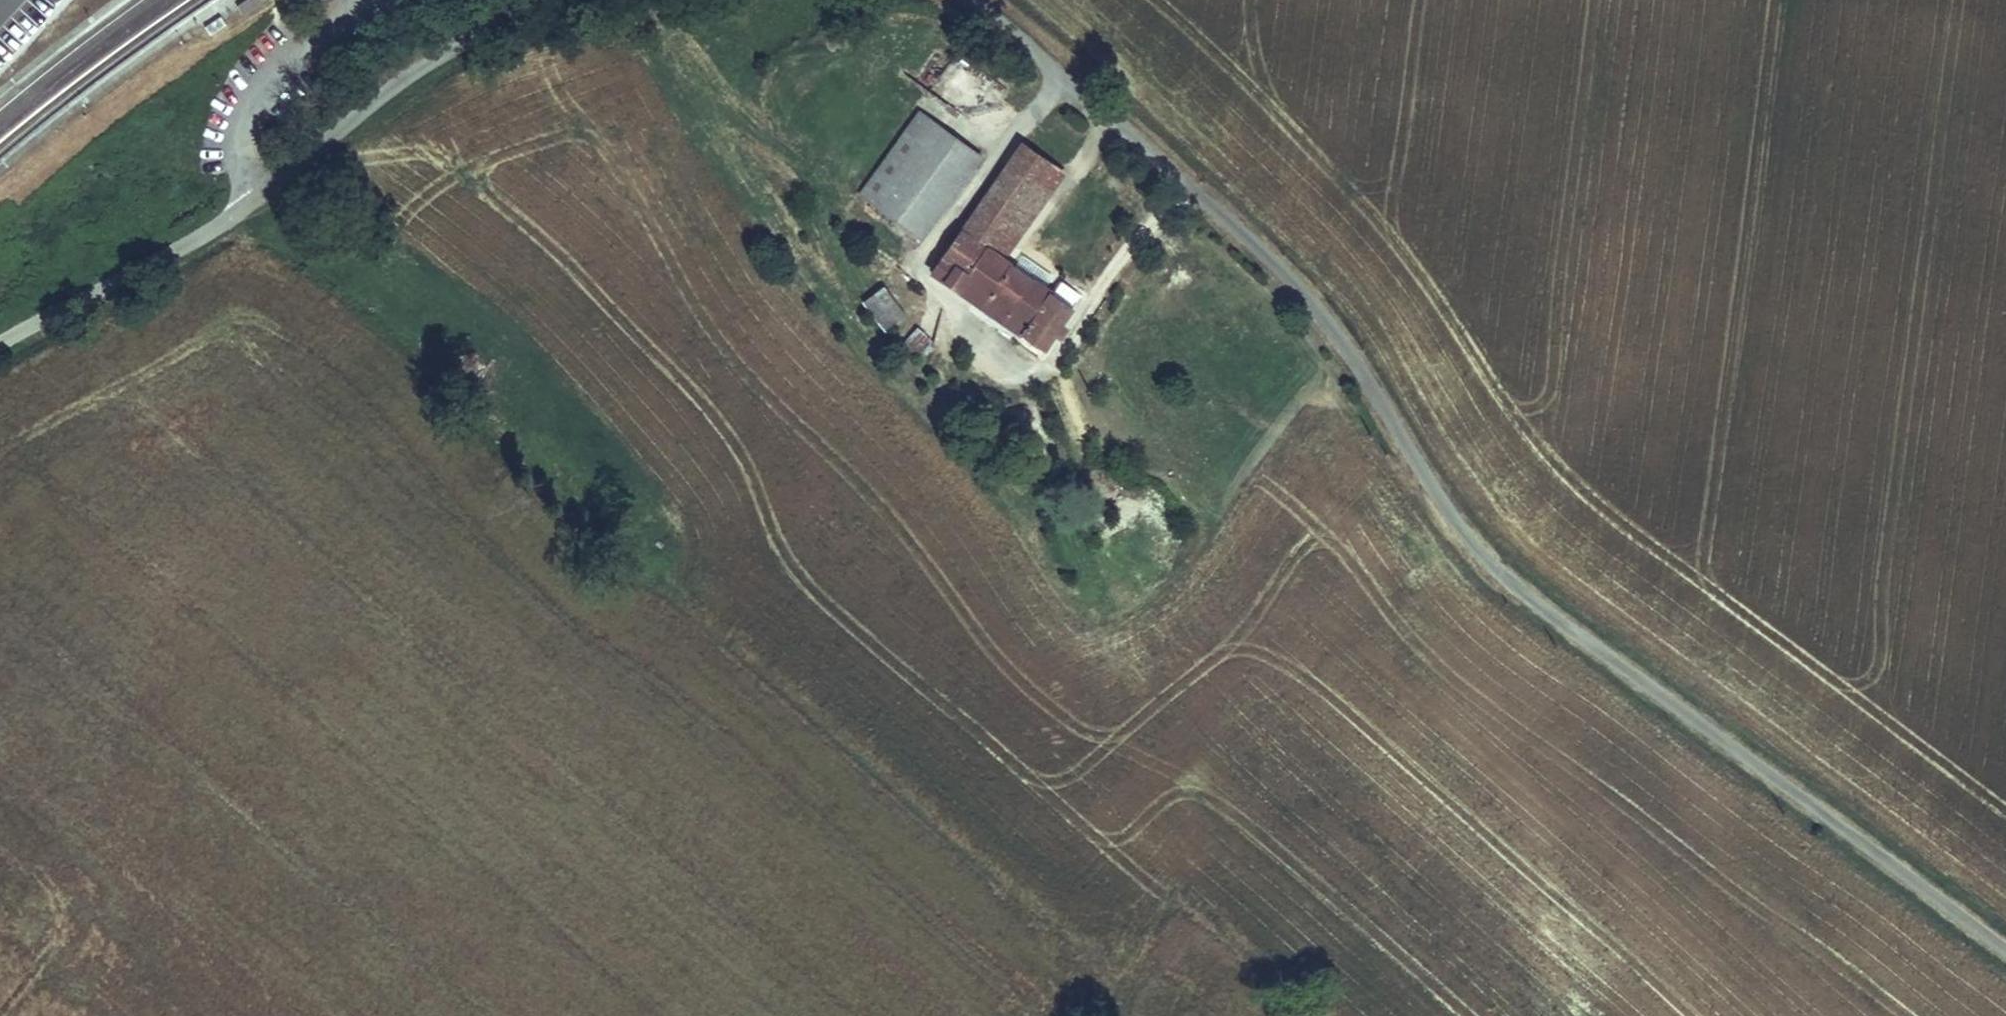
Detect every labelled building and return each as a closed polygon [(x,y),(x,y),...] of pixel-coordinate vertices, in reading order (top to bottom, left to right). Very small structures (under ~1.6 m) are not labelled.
[(980,175),(917,128),(898,154),(914,163),(869,224),(917,261),(980,175)] [(1019,160),(1001,185),(1049,216),(1064,191),(1019,160)] [(1001,185),(931,292),(1044,372),(1073,329),(1004,279),(1049,216),(1001,185)] [(889,302),(865,316),(881,346),(905,333),(889,302)] [(914,329),(893,355),(911,370),(932,344),(914,329)]
